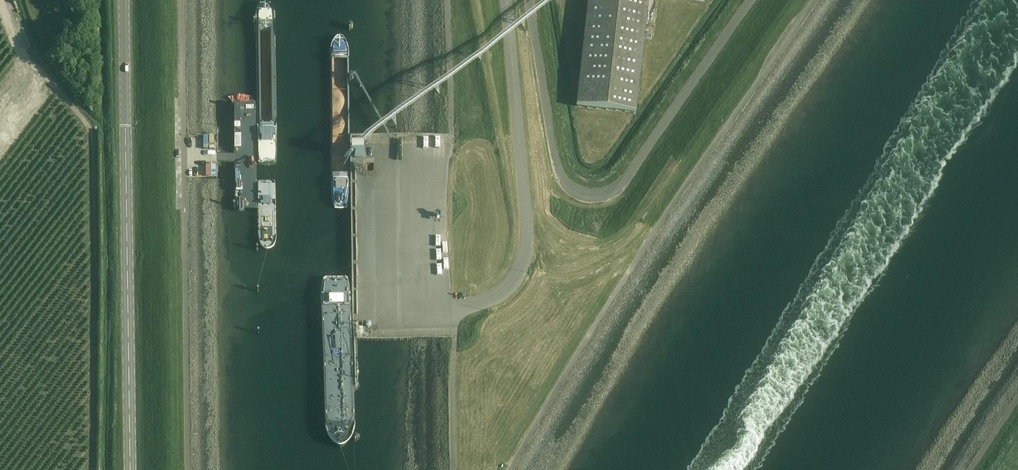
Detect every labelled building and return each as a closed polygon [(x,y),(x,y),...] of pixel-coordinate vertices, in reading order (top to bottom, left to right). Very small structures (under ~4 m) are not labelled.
[(577,107),(635,113),(648,0),(588,0),(577,107)]
